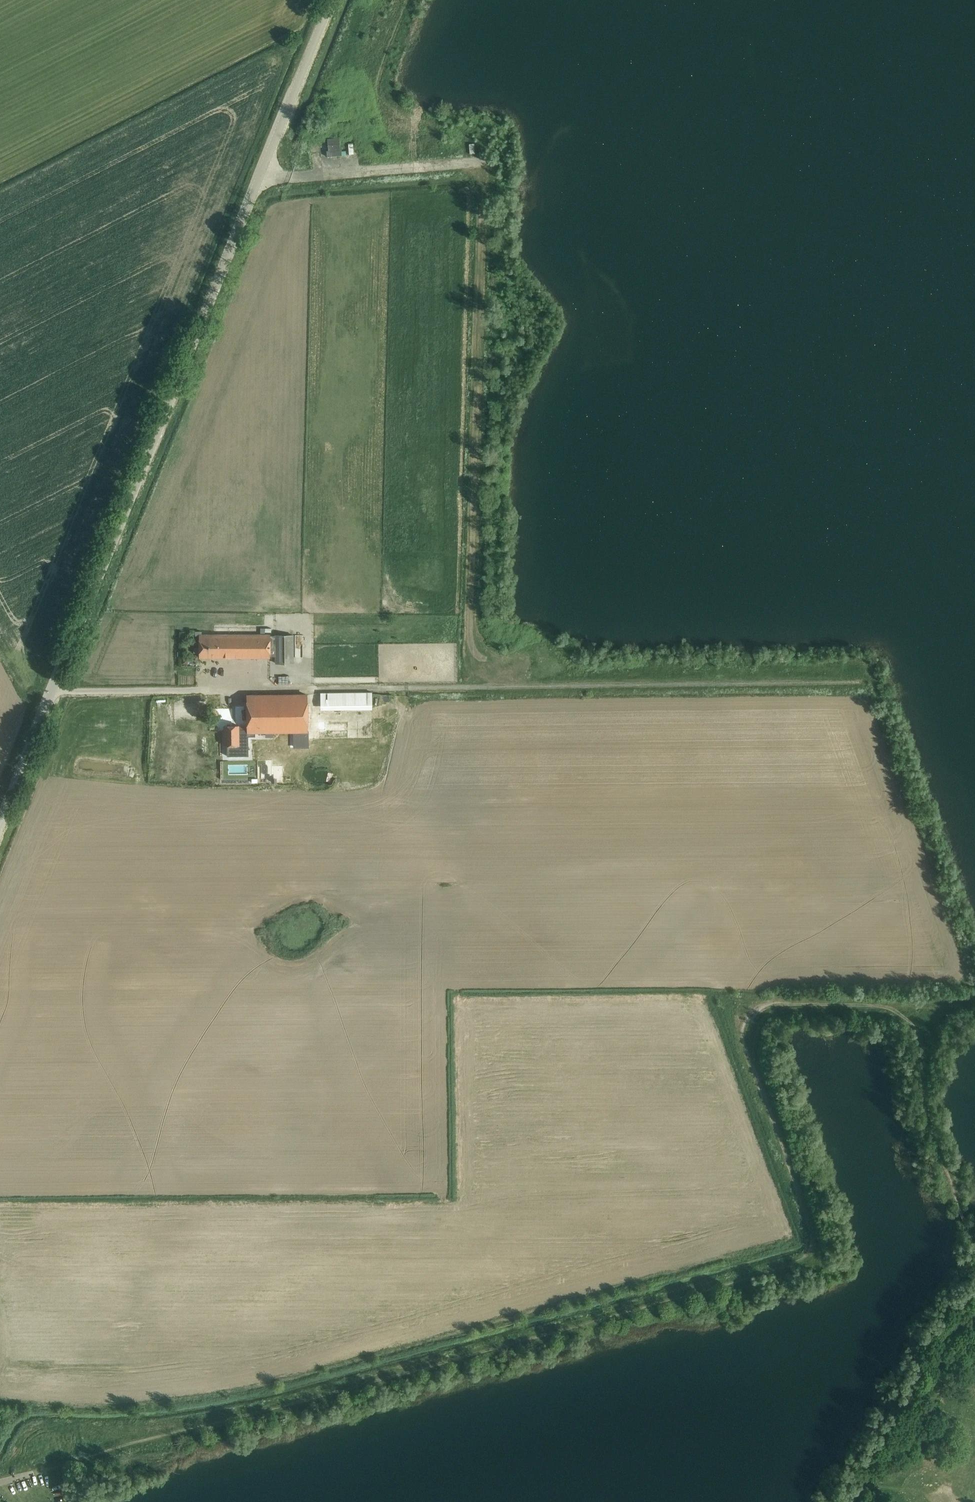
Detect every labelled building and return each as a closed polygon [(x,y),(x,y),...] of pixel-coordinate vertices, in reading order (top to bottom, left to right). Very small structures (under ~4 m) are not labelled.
[(339,137),(325,137),(326,155),(340,155),(339,137)] [(199,656),(270,657),(270,653),(276,653),(276,663),(293,663),(293,635),(275,635),(269,635),(199,635),(199,656)] [(372,692),(321,692),(320,705),(372,704),(372,692)] [(238,725),(224,725),(225,745),(227,745),(227,756),(248,755),(248,736),(255,736),(255,731),(307,730),(307,695),(247,695),(247,707),(247,726),(238,726),(238,725)]
